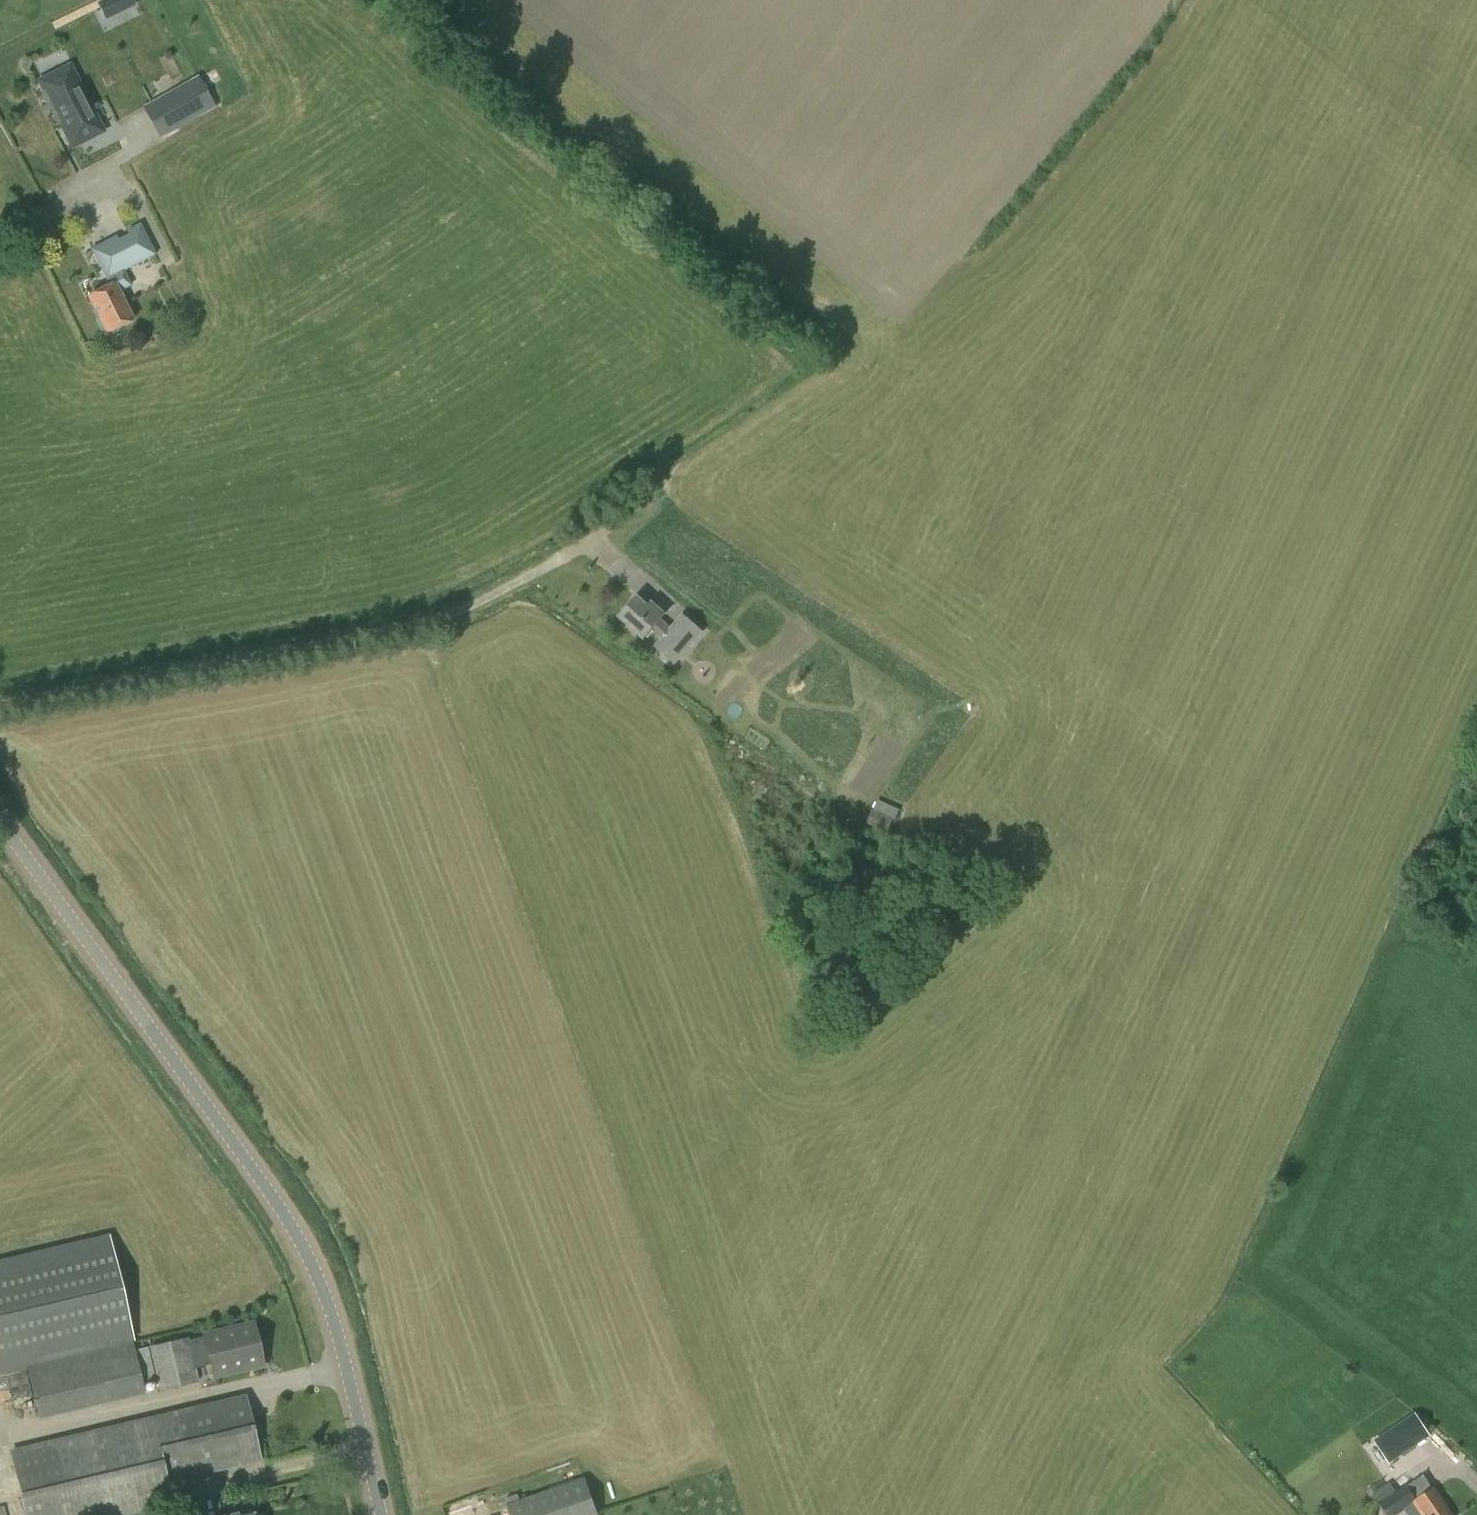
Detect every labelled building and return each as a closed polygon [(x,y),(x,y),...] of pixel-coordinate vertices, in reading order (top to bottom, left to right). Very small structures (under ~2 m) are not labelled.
[(132,0),(119,0),(124,9),(134,4),(132,0)] [(105,132),(70,63),(37,80),(42,91),(44,90),(60,122),(58,123),(71,149),(105,132)] [(205,87),(198,75),(159,97),(177,128),(215,106),(210,98),(222,91),(216,81),(205,87)] [(116,236),(90,249),(109,287),(89,297),(106,333),(132,321),(119,292),(131,285),(124,271),(156,255),(140,224),(126,231),(128,235),(118,240),(116,236)] [(648,607),(638,598),(621,618),(645,639),(651,631),(659,639),(653,647),(674,665),(703,631),(682,614),(670,627),(661,619),(665,615),(652,603),(648,607)] [(894,821),(899,809),(877,799),(867,823),(887,832),(893,820),(894,821)] [(27,1366),(132,1341),(107,1235),(0,1260),(0,1372),(27,1366)] [(264,1366),(254,1324),(206,1335),(206,1336),(189,1340),(188,1337),(148,1346),(159,1391),(199,1381),(195,1368),(211,1365),(214,1377),(232,1373),(232,1374),(264,1366)] [(172,1509),(165,1483),(258,1460),(243,1398),(11,1455),(26,1514),(147,1514),(172,1509)] [(1413,1413),(1387,1431),(1402,1453),(1428,1435),(1413,1413)] [(510,1514),(598,1514),(585,1477),(507,1504),(510,1514)] [(1421,1514),(1453,1514),(1433,1487),(1432,1488),(1416,1500),(1407,1485),(1396,1492),(1391,1484),(1390,1482),(1373,1493),(1387,1514),(1396,1514),(1406,1509),(1414,1503),(1421,1514)] [(0,1500),(0,1514),(10,1514),(6,1498),(0,1500)]
